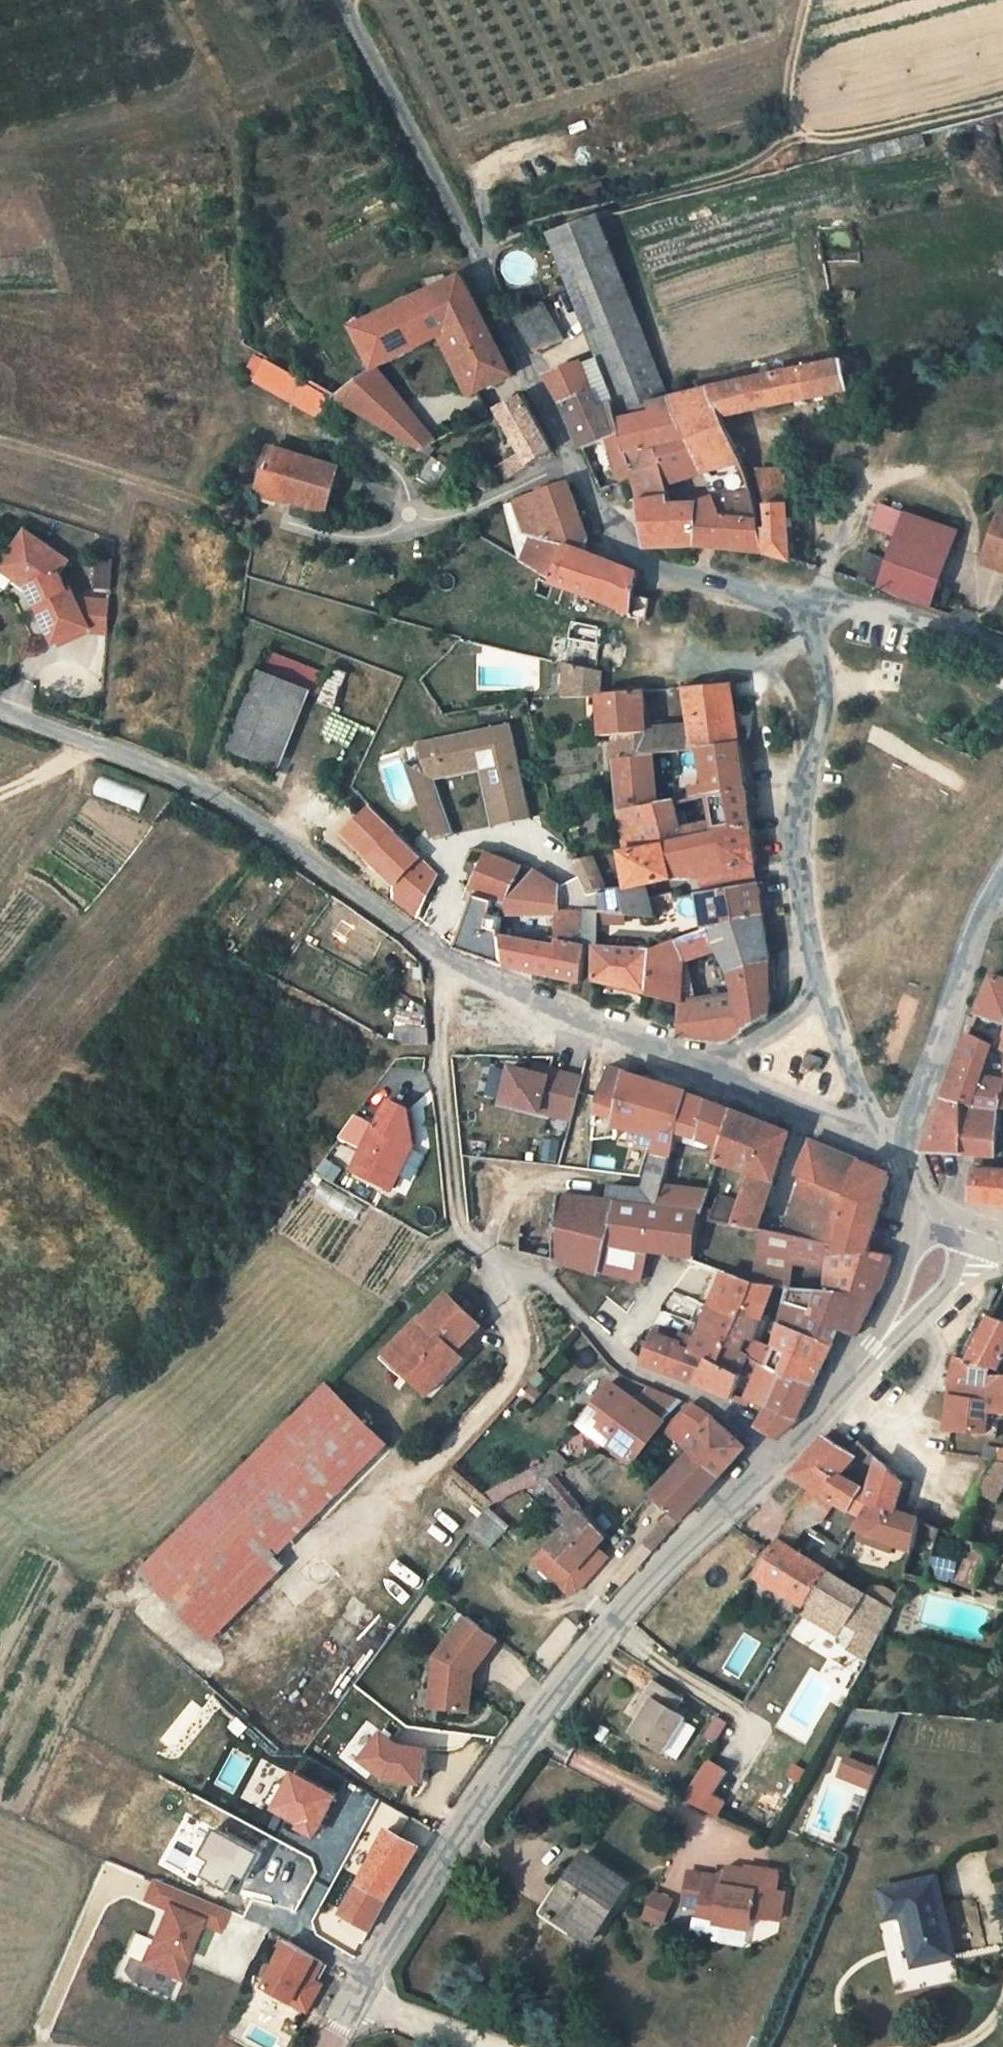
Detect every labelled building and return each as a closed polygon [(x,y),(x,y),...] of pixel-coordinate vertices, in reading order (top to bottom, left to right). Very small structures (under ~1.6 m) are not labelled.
[(656,360),(603,221),(557,238),(602,361),(608,377),(656,360)] [(310,383),(318,388),(337,400),(373,370),(440,337),(470,396),(481,390),(512,374),(500,351),(482,317),(463,280),(357,329),(355,331),(364,349),(310,383)] [(561,339),(542,301),(516,314),(535,353),(561,339)] [(658,415),(654,407),(674,402),(658,360),(656,360),(608,377),(617,401),(603,405),(585,366),(549,377),(563,402),(574,427),(584,450),(606,441),(623,435),(618,422),(658,415)] [(585,366),(603,405),(617,401),(608,377),(602,361),(585,366)] [(745,385),(674,402),(688,442),(699,470),(701,477),(740,466),(723,420),(851,393),(844,362),(745,385)] [(334,402),(266,363),(256,382),(323,421),(334,402)] [(385,428),(420,449),(436,440),(373,370),(337,400),(363,415),(385,428)] [(523,452),(496,469),(505,484),(555,452),(543,432),(523,394),(497,408),(523,452)] [(623,435),(606,441),(610,451),(615,449),(625,481),(632,478),(631,474),(660,472),(659,454),(688,442),(674,402),(654,407),(658,415),(618,422),(623,435)] [(631,474),(632,478),(638,500),(665,500),(662,480),(699,470),(688,442),(659,454),(660,472),(631,474)] [(338,470),(271,450),(260,491),(288,499),(287,504),(327,514),(338,470)] [(710,502),(715,517),(717,549),(728,550),(763,554),(760,541),(751,507),(740,466),(701,477),(710,502)] [(759,524),(760,541),(763,554),(791,560),(786,473),(756,473),(761,508),(763,508),(763,523),(759,524)] [(577,509),(568,484),(518,501),(526,533),(533,537),(569,548),(583,553),(588,540),(577,509)] [(288,499),(260,491),(258,500),(285,508),(287,504),(288,499)] [(645,549),(696,548),(696,505),(665,506),(665,500),(638,500),(643,520),(645,549)] [(710,502),(696,505),(696,548),(717,549),(715,517),(710,502)] [(999,513),(980,563),(1002,572),(1002,515),(999,513)] [(878,591),(925,608),(951,539),(929,531),(902,521),(886,564),(878,591)] [(525,563),(553,581),(569,548),(533,537),(525,563)] [(27,553),(29,548),(7,539),(5,544),(27,553)] [(57,643),(88,621),(60,587),(63,585),(49,572),(55,559),(29,548),(27,553),(5,544),(0,555),(0,574),(6,577),(2,585),(22,592),(26,589),(31,597),(27,599),(57,643)] [(569,548),(553,581),(552,584),(587,596),(602,602),(629,614),(629,618),(648,620),(650,598),(634,596),(637,573),(583,553),(569,548)] [(886,564),(862,556),(856,583),(870,588),(878,591),(886,564)] [(94,560),(94,588),(111,588),(112,560),(94,560)] [(310,688),(322,692),(330,673),(267,650),(262,663),(260,669),(310,688)] [(599,669),(570,663),(567,695),(600,693),(601,693),(601,669),(599,669)] [(332,666),(330,673),(322,692),(319,702),(335,709),(348,672),(332,666)] [(282,764),(310,688),(260,669),(233,747),(282,764)] [(704,687),(683,688),(689,724),(694,750),(700,749),(739,747),(736,727),(731,686),(704,687)] [(642,690),(601,693),(600,693),(603,735),(615,735),(613,751),(613,757),(649,753),(694,750),(689,724),(646,730),(642,690)] [(489,776),(499,822),(532,815),(511,722),(417,743),(429,774),(485,761),(489,776)] [(417,743),(401,750),(404,757),(418,794),(434,788),(429,774),(417,743)] [(739,747),(700,749),(707,784),(709,796),(745,790),(741,766),(739,747)] [(656,804),(649,753),(613,757),(619,808),(656,804)] [(485,761),(429,774),(434,788),(452,833),(459,831),(441,785),(481,778),(492,824),(499,822),(489,776),(485,761)] [(707,784),(689,788),(692,800),(709,796),(707,784)] [(434,788),(418,794),(435,838),(443,835),(452,833),(434,788)] [(693,880),(700,879),(756,869),(751,832),(745,794),(745,790),(709,796),(714,837),(717,851),(684,857),(682,843),(674,802),(665,804),(673,879),(679,879),(693,880)] [(609,890),(601,891),(602,910),(654,919),(649,895),(647,884),(673,879),(665,804),(656,804),(619,808),(626,850),(622,851),(627,886),(609,890)] [(435,874),(367,806),(339,833),(393,887),(393,898),(415,914),(435,874)] [(714,837),(682,843),(684,857),(717,851),(714,837)] [(479,891),(512,902),(540,870),(530,868),(494,851),(477,890),(479,891)] [(586,894),(601,891),(609,890),(592,856),(573,860),(586,894)] [(757,876),(756,869),(700,879),(702,892),(713,891),(758,885),(757,876)] [(560,945),(506,932),(506,961),(539,969),(582,981),(586,947),(579,946),(578,909),(562,909),(561,886),(558,884),(540,870),(512,902),(510,910),(561,914),(560,945)] [(708,929),(749,917),(763,918),(760,900),(758,885),(713,891),(702,892),(696,893),(703,931),(708,929)] [(458,944),(506,961),(506,932),(510,910),(512,902),(479,891),(458,944)] [(578,909),(579,946),(586,947),(596,946),(598,946),(597,910),(578,909)] [(716,949),(727,971),(768,962),(768,959),(766,941),(763,918),(749,917),(708,929),(716,949)] [(744,1029),(730,984),(711,987),(712,997),(695,999),(683,959),(716,949),(708,929),(703,931),(666,942),(651,947),(649,992),(678,1000),(680,1031),(680,1036),(701,1038),(727,1039),(744,1029)] [(596,979),(649,992),(651,947),(598,946),(596,946),(596,979)] [(727,971),(730,984),(744,1029),(767,1015),(769,1006),(769,978),(768,962),(727,971)] [(1002,1024),(1002,981),(989,978),(978,1007),(975,1015),(1002,1024)] [(945,1091),(942,1098),(961,1101),(962,1106),(993,1109),(996,1109),(1002,1084),(977,1080),(991,1045),(967,1034),(953,1071),(945,1091)] [(823,1060),(810,1055),(807,1064),(819,1070),(823,1060)] [(535,1065),(533,1072),(548,1076),(550,1069),(535,1065)] [(533,1072),(512,1067),(503,1102),(571,1120),(582,1078),(561,1072),(550,1069),(548,1076),(533,1072)] [(628,1074),(610,1068),(598,1104),(594,1129),(592,1136),(592,1140),(617,1137),(622,1102),(628,1074)] [(637,1077),(628,1074),(622,1102),(617,1137),(626,1136),(627,1128),(660,1135),(656,1151),(670,1155),(677,1129),(687,1093),(672,1088),(637,1077)] [(687,1091),(687,1093),(677,1129),(700,1136),(707,1099),(687,1091)] [(995,1155),(993,1109),(962,1106),(961,1101),(942,1098),(929,1132),(922,1152),(939,1152),(995,1155)] [(707,1099),(700,1136),(720,1145),(731,1108),(719,1103),(707,1099)] [(408,1112),(388,1102),(374,1129),(363,1150),(353,1170),(389,1189),(412,1145),(408,1112)] [(710,1219),(735,1224),(770,1124),(757,1118),(731,1108),(720,1145),(718,1154),(713,1171),(722,1174),(710,1219)] [(340,1138),(363,1150),(374,1129),(354,1119),(340,1138)] [(790,1132),(770,1124),(735,1224),(757,1228),(790,1132)] [(850,1199),(859,1161),(833,1150),(809,1140),(798,1177),(803,1179),(850,1199)] [(656,1151),(649,1170),(665,1174),(670,1155),(656,1151)] [(851,1200),(839,1244),(839,1254),(866,1254),(867,1252),(873,1229),(879,1205),(887,1173),(859,1161),(850,1199),(851,1200)] [(972,1169),(968,1199),(975,1201),(987,1204),(999,1206),(1002,1207),(1002,1171),(972,1169)] [(665,1174),(649,1170),(644,1190),(610,1186),(606,1201),(616,1202),(655,1210),(662,1187),(665,1174)] [(803,1179),(785,1234),(799,1236),(804,1237),(839,1244),(851,1200),(850,1199),(803,1179)] [(655,1210),(679,1214),(684,1190),(662,1187),(655,1210)] [(699,1218),(703,1205),(706,1192),(684,1190),(679,1214),(699,1218)] [(560,1196),(560,1203),(556,1260),(560,1262),(600,1275),(601,1272),(616,1202),(606,1201),(560,1196)] [(655,1210),(616,1202),(601,1272),(641,1283),(648,1254),(695,1259),(697,1232),(699,1218),(679,1214),(655,1210)] [(785,1234),(767,1230),(760,1229),(758,1243),(752,1281),(772,1284),(776,1261),(792,1263),(799,1236),(785,1234)] [(890,1254),(867,1252),(866,1254),(839,1254),(839,1244),(804,1237),(799,1236),(792,1263),(776,1261),(772,1284),(790,1288),(816,1291),(824,1291),(826,1277),(855,1279),(880,1287),(885,1270),(890,1254)] [(668,1373),(694,1383),(704,1361),(716,1367),(725,1350),(741,1314),(752,1281),(722,1271),(692,1340),(681,1336),(678,1346),(668,1373)] [(876,1294),(880,1287),(855,1279),(826,1277),(824,1291),(853,1293),(872,1302),(876,1294)] [(772,1284),(752,1281),(741,1314),(760,1320),(772,1284)] [(831,1338),(837,1323),(841,1316),(812,1310),(816,1291),(790,1288),(781,1323),(831,1338)] [(863,1319),(872,1302),(853,1293),(824,1291),(816,1291),(812,1310),(841,1316),(837,1323),(855,1334),(863,1319)] [(472,1344),(467,1341),(481,1326),(479,1325),(479,1324),(448,1294),(426,1319),(430,1321),(424,1328),(431,1335),(395,1372),(401,1378),(428,1405),(465,1367),(458,1360),(467,1350),(472,1344)] [(746,1342),(752,1345),(760,1320),(741,1314),(725,1350),(739,1356),(746,1342)] [(997,1368),(1002,1356),(1002,1318),(991,1314),(969,1360),(994,1367),(997,1368)] [(789,1427),(799,1418),(816,1375),(831,1338),(781,1323),(771,1354),(765,1368),(781,1376),(764,1409),(763,1411),(755,1425),(776,1438),(789,1427)] [(395,1372),(431,1335),(424,1328),(420,1325),(378,1368),(393,1384),(401,1378),(395,1372)] [(646,1364),(668,1373),(678,1346),(655,1338),(646,1364)] [(716,1367),(704,1361),(694,1383),(731,1399),(737,1383),(739,1377),(741,1371),(746,1360),(760,1365),(755,1376),(750,1388),(746,1400),(764,1409),(781,1376),(765,1368),(771,1354),(752,1345),(746,1342),(739,1356),(725,1350),(716,1367)] [(467,1350),(458,1360),(465,1367),(474,1357),(467,1350)] [(1002,1413),(1002,1374),(994,1374),(994,1367),(969,1360),(955,1356),(951,1375),(949,1410),(953,1412),(951,1429),(987,1433),(991,1413),(1002,1413)] [(609,1383),(578,1424),(631,1463),(662,1423),(609,1383)] [(143,1569),(180,1605),(287,1496),(314,1523),(389,1447),(327,1385),(143,1569)] [(710,1416),(691,1403),(664,1433),(690,1453),(719,1475),(744,1447),(716,1421),(710,1416)] [(856,1506),(858,1488),(835,1474),(848,1449),(823,1435),(806,1454),(788,1474),(809,1487),(835,1503),(852,1514),(856,1506)] [(659,1487),(652,1494),(669,1510),(680,1519),(685,1512),(714,1480),(719,1475),(690,1453),(659,1487)] [(1002,1496),(1002,1460),(995,1458),(993,1463),(978,1491),(1000,1501),(1002,1496)] [(870,1505),(894,1511),(902,1479),(880,1460),(870,1495),(868,1504),(870,1505)] [(573,1520),(582,1510),(552,1474),(541,1481),(573,1520)] [(815,1530),(821,1525),(835,1503),(809,1487),(791,1516),(815,1530)] [(856,1506),(852,1514),(861,1519),(870,1505),(868,1504),(870,1495),(858,1488),(856,1506)] [(314,1523),(287,1496),(180,1605),(206,1631),(314,1523)] [(907,1515),(894,1511),(870,1505),(861,1519),(855,1531),(860,1533),(894,1544),(898,1546),(907,1515)] [(490,1506),(468,1530),(488,1549),(510,1525),(490,1506)] [(605,1536),(582,1510),(573,1520),(546,1551),(535,1564),(558,1585),(582,1584),(606,1557),(596,1546),(600,1542),(605,1536)] [(654,1547),(680,1519),(669,1510),(640,1543),(643,1546),(650,1552),(654,1547)] [(907,1515),(898,1546),(912,1551),(920,1520),(907,1515)] [(815,1530),(791,1516),(777,1541),(789,1549),(815,1530)] [(961,1534),(945,1529),(929,1582),(953,1588),(954,1584),(963,1535),(961,1534)] [(858,1541),(891,1552),(894,1544),(860,1533),(858,1541)] [(806,1608),(829,1573),(789,1549),(777,1541),(754,1578),(803,1606),(806,1608)] [(606,1557),(610,1554),(600,1542),(596,1546),(606,1557)] [(879,1602),(829,1573),(806,1608),(802,1615),(834,1635),(837,1646),(849,1654),(860,1635),(879,1602)] [(304,1579),(300,1578),(299,1578),(295,1579),(292,1582),(290,1585),(290,1589),(290,1592),(292,1596),(295,1598),(296,1598),(300,1599),(303,1599),(307,1597),(309,1594),(311,1591),(311,1588),(309,1584),(307,1581),(304,1579)] [(873,1589),(869,1595),(897,1605),(904,1590),(891,1583),(873,1589)] [(860,1635),(875,1644),(894,1610),(879,1602),(860,1635)] [(436,1658),(434,1687),(447,1688),(445,1709),(470,1712),(474,1671),(497,1638),(488,1632),(466,1617),(436,1658)] [(875,1644),(860,1635),(849,1654),(864,1663),(875,1644)] [(691,1674),(699,1660),(694,1658),(686,1671),(691,1674)] [(683,1698),(656,1681),(636,1711),(643,1716),(634,1730),(677,1757),(696,1726),(683,1718),(685,1715),(676,1710),(683,1698)] [(445,1709),(447,1688),(434,1687),(433,1708),(445,1709)] [(423,1750),(394,1746),(377,1734),(357,1760),(383,1780),(419,1784),(423,1750)] [(834,1776),(869,1788),(877,1766),(843,1753),(834,1776)] [(681,1799),(716,1816),(724,1802),(709,1795),(724,1772),(706,1761),(681,1799)] [(293,1829),(311,1838),(332,1797),(289,1774),(270,1810),(296,1823),(293,1829)] [(383,1908),(420,1847),(386,1829),(340,1912),(371,1929),(383,1908)] [(197,1857),(206,1862),(198,1877),(224,1891),(232,1875),(239,1879),(253,1854),(210,1831),(197,1857)] [(628,1889),(586,1856),(547,1906),(588,1939),(628,1889)] [(689,1877),(687,1909),(703,1910),(704,1907),(721,1909),(720,1919),(724,1924),(754,1927),(755,1914),(782,1917),(784,1888),(775,1887),(777,1869),(746,1866),(745,1871),(728,1870),(727,1885),(721,1887),(714,1879),(689,1877)] [(910,1914),(920,1964),(959,1955),(943,1878),(890,1890),(896,1916),(910,1914)] [(197,1923),(217,1932),(227,1912),(153,1880),(145,1900),(165,1909),(197,1923)] [(676,1904),(657,1896),(648,1919),(667,1927),(676,1904)] [(721,1909),(704,1907),(703,1910),(703,1923),(719,1924),(720,1919),(721,1909)] [(197,1923),(165,1909),(141,1963),(177,1980),(187,1958),(183,1956),(188,1943),(197,1923)] [(125,1955),(138,1960),(147,1938),(133,1933),(125,1955)] [(322,1963),(288,1942),(262,1987),(304,2012),(321,1983),(313,1978),(322,1963)] [(188,1943),(183,1956),(187,1958),(193,1945),(188,1943)]
